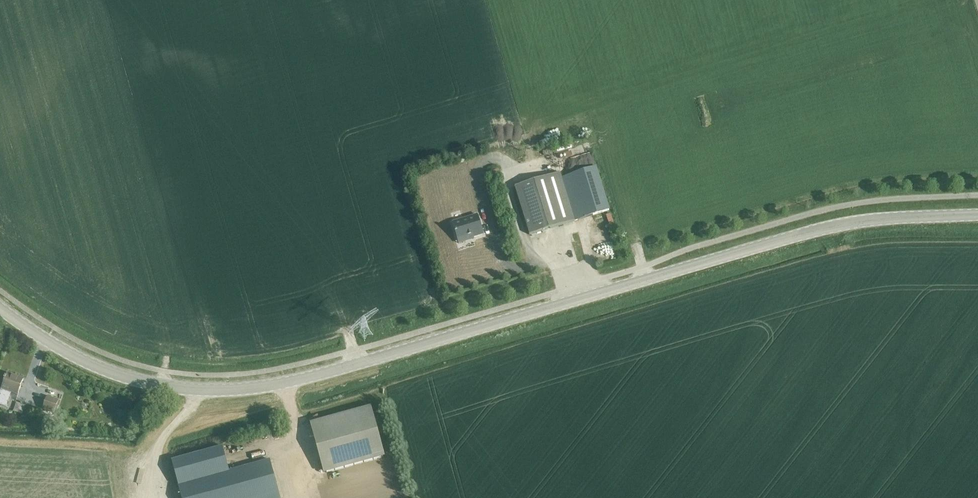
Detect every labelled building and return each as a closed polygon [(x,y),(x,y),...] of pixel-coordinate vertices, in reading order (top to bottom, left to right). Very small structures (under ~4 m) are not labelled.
[(595,168),(561,178),(559,173),(514,187),(529,236),(574,222),(574,221),(609,211),(595,168)] [(497,169),(491,171),(493,178),(499,176),(497,169)] [(452,224),(457,241),(472,236),(473,238),(483,235),(477,216),(452,224)] [(615,253),(603,258),(605,263),(617,258),(615,253)] [(22,380),(7,375),(0,395),(0,405),(6,407),(11,393),(17,395),(22,380)] [(56,413),(60,402),(47,398),(43,409),(56,413)] [(17,401),(14,410),(24,414),(27,404),(17,401)] [(369,408),(312,423),(326,473),(382,457),(369,408)] [(270,460),(229,471),(222,447),(172,461),(179,485),(178,485),(182,497),(280,497),(270,460)] [(286,497),(292,497),(289,484),(283,485),(286,497)]
